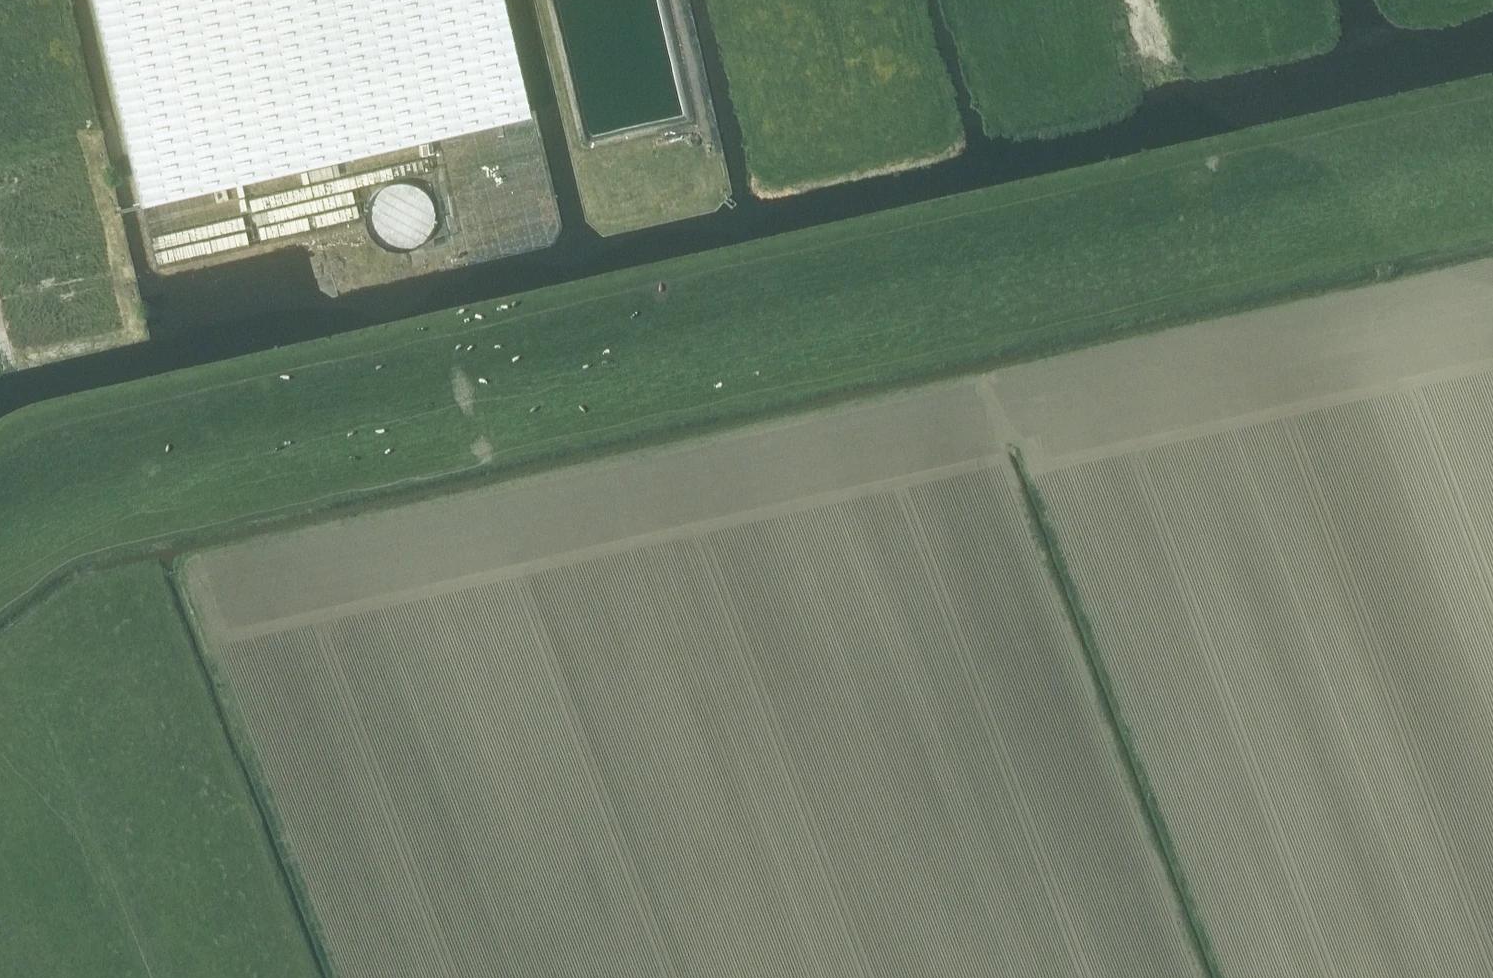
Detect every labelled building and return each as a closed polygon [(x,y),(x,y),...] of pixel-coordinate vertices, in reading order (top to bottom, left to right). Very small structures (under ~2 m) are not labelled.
[(323,160),(286,0),(94,0),(139,201),(323,160)] [(323,160),(529,113),(504,0),(286,0),(323,160)] [(433,217),(433,210),(431,205),(428,199),(424,195),(419,191),(412,188),(406,187),(400,187),(391,189),(386,192),(381,196),(377,201),(375,206),(373,211),(373,217),(374,223),(376,230),(380,236),(384,240),(389,243),(394,246),(401,247),(405,247),(412,246),(416,244),(423,240),(426,237),(430,231),(431,228),(433,223),(433,217)]
